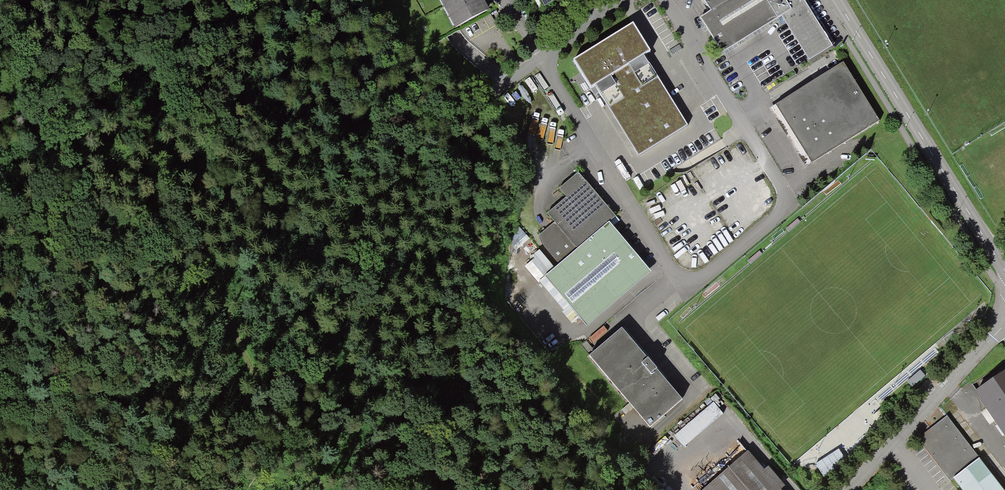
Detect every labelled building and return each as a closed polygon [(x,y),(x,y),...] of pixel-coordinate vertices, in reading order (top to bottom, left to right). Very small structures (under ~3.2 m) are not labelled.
[(454,29),(485,12),(479,0),(439,0),(454,29)] [(809,61),(832,46),(804,0),(704,0),(711,10),(700,17),(723,53),(781,16),(809,61)] [(630,27),(569,62),(589,94),(593,91),(635,160),(686,129),(644,58),(648,55),(630,27)] [(769,109),(806,167),(880,121),(843,63),(769,109)] [(545,275),(586,325),(650,271),(610,220),(615,216),(597,194),(579,172),(559,189),(566,197),(547,213),(554,222),(540,235),(544,247),(558,264),(545,275)] [(587,359),(645,432),(678,406),(619,333),(587,359)] [(1004,436),(1004,370),(974,391),(1004,436)] [(675,433),(686,444),(725,407),(714,396),(675,433)] [(980,459),(948,417),(928,432),(919,439),(951,481),(953,479),(980,459)] [(748,450),(701,489),(782,489),(748,450)] [(980,459),(953,479),(962,489),(1004,489),(980,459)]
